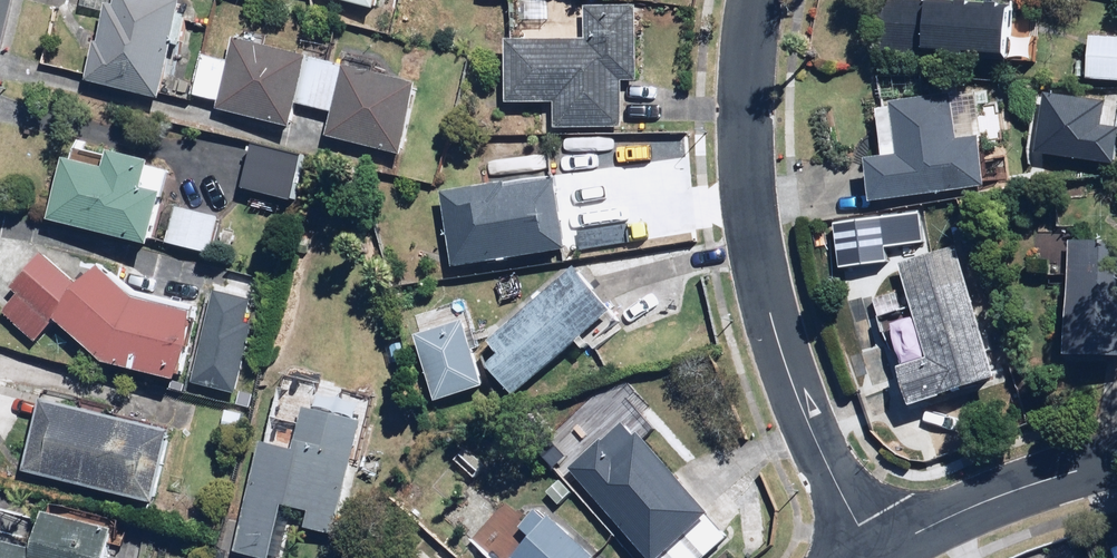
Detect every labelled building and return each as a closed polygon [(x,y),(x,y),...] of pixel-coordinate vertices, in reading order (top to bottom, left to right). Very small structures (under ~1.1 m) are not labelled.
[(155,0),(84,0),(82,9),(106,16),(87,85),(159,104),(174,49),(179,50),(188,20),(178,17),(180,7),(155,0)] [(373,15),(377,0),(306,0),(373,15)] [(546,0),(516,0),(514,23),(543,25),(546,0)] [(880,0),(877,56),(1009,62),(1012,7),(880,0)] [(634,81),(639,8),(587,5),(584,49),(507,44),(503,105),(556,108),(555,129),(621,133),(624,81),(634,81)] [(1088,38),(1085,83),(1116,85),(1116,39),(1088,38)] [(191,99),(218,105),(216,112),(288,130),(293,108),(305,62),(300,61),(233,44),(228,66),(201,59),(191,99)] [(342,56),(339,70),(326,67),(305,62),(293,108),(331,117),(325,140),(401,159),(418,90),(370,78),(373,64),(342,56)] [(985,194),(976,97),(873,107),(878,162),(868,163),(872,205),(985,194)] [(306,153),(254,141),(241,194),(293,206),(306,153)] [(148,253),(171,172),(79,147),(74,166),(61,162),(44,225),(148,253)] [(566,255),(555,179),(439,196),(450,272),(566,255)] [(219,218),(174,208),(165,246),(210,257),(219,218)] [(1065,242),(1063,364),(1116,365),(1116,242),(1065,242)] [(999,392),(959,248),(899,264),(913,311),(884,319),(912,416),(999,392)] [(99,271),(79,292),(43,256),(11,288),(19,296),(3,313),(36,346),(56,326),(99,369),(178,389),(195,322),(136,307),(99,271)] [(577,270),(573,273),(486,347),(498,361),(486,371),(510,400),(574,346),(582,356),(590,349),(594,354),(626,327),(577,270)] [(247,306),(211,297),(189,388),(233,398),(231,407),(249,411),(253,396),(236,391),(251,327),(243,325),(247,306)] [(480,350),(468,299),(408,313),(428,405),(483,393),(473,351),(480,350)] [(645,442),(653,436),(618,395),(580,428),(611,464),(580,490),(637,557),(705,557),(727,539),(645,442)] [(171,437),(40,405),(23,477),(154,508),(171,437)] [(352,459),(356,445),(300,430),(294,451),(260,442),(231,554),(246,557),(272,557),(283,515),(307,521),(304,533),(331,540),(352,459)] [(465,450),(453,464),(477,485),(489,470),(465,450)] [(548,520),(537,510),(516,532),(529,544),(516,557),(588,557),(548,520)] [(41,518),(32,554),(0,546),(0,557),(109,557),(114,537),(41,518)]
